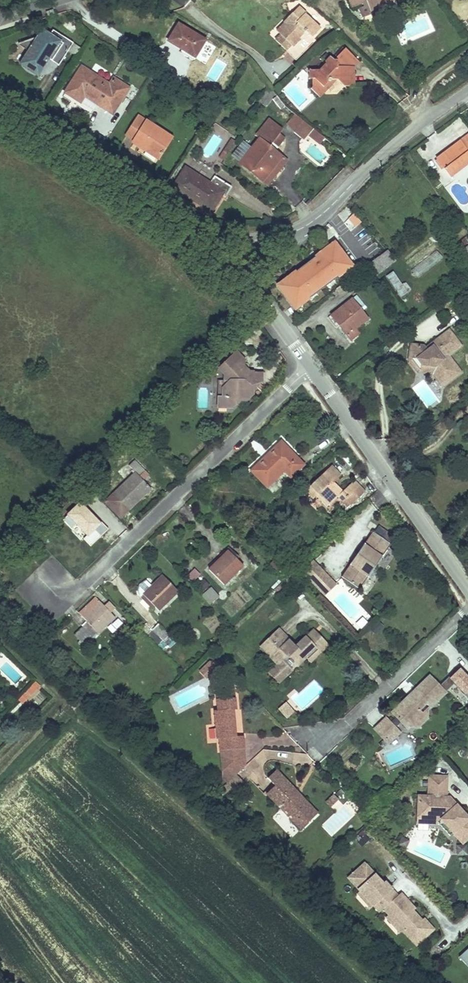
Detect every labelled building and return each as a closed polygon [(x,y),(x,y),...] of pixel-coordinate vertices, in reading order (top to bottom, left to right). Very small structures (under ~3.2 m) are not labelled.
[(367,1),(368,5),(372,15),(388,9),(385,0),(366,0),(367,1)] [(368,5),(360,8),(363,18),(372,15),(368,5)] [(285,24),(284,23),(277,31),(281,35),(291,45),(293,47),(300,39),(299,38),(305,31),(312,38),(320,29),(305,14),(306,13),(299,7),(292,14),(296,17),(292,21),(290,20),(285,24)] [(292,14),(283,23),(284,23),(285,24),(290,20),(292,21),(296,17),(292,14)] [(195,57),(205,40),(178,24),(168,41),(195,57)] [(73,43),(53,30),(50,35),(42,31),(36,40),(34,39),(18,44),(29,51),(20,65),(38,76),(51,56),(54,57),(51,61),(58,65),(59,66),(68,52),(73,43)] [(294,63),(314,41),(305,34),(286,56),(294,63)] [(281,35),(275,40),(286,50),(291,45),(281,35)] [(81,48),(73,43),(68,52),(76,57),(81,48)] [(359,62),(345,49),(336,58),(337,61),(334,61),(331,58),(325,63),(325,66),(321,70),(311,70),(308,73),(309,79),(312,79),(312,87),(311,89),(319,97),(323,92),(323,87),(327,83),(327,80),(335,80),(337,80),(344,87),(354,86),(353,76),(350,73),(350,67),(353,67),(359,62)] [(54,57),(51,56),(38,76),(46,75),(51,73),(57,66),(58,65),(51,61),(54,57)] [(38,76),(20,65),(21,67),(26,72),(30,74),(38,76)] [(109,85),(81,67),(65,93),(80,103),(84,96),(112,114),(129,88),(113,79),(109,85)] [(323,92),(335,80),(327,80),(327,83),(323,87),(323,92)] [(262,104),(272,90),(269,85),(258,101),(262,104)] [(272,90),(262,104),(266,107),(275,93),(272,90)] [(285,106),(277,96),(273,99),(280,109),(285,106)] [(303,121),(295,114),(287,123),(294,132),(303,121)] [(172,138),(138,116),(126,135),(134,140),(146,148),(144,150),(158,159),(172,138)] [(240,163),(240,164),(262,181),(281,157),(275,151),(269,147),(273,142),(278,146),(285,139),(279,134),(283,130),(269,119),(256,136),(260,139),(252,148),(240,163)] [(312,128),(303,121),(294,132),(303,139),(307,134),(312,128)] [(324,138),(312,128),(307,134),(319,144),(324,138)] [(210,159),(221,139),(214,135),(203,155),(210,159)] [(447,152),(437,159),(438,159),(445,168),(451,177),(467,164),(467,136),(467,135),(459,142),(461,145),(448,154),(447,152)] [(228,145),(232,148),(236,143),(231,139),(228,145)] [(146,148),(134,140),(133,142),(144,150),(146,148)] [(232,156),(240,163),(252,148),(243,141),(232,156)] [(278,146),(273,142),(269,147),(275,151),(278,146)] [(447,152),(448,154),(461,145),(459,142),(447,152)] [(224,160),(232,148),(228,145),(219,157),(224,160)] [(281,157),(262,181),(267,185),(287,161),(281,157)] [(445,168),(438,159),(435,161),(442,170),(445,168)] [(185,168),(173,188),(211,212),(222,195),(225,197),(232,187),(214,176),(210,184),(185,168)] [(344,222),(353,230),(361,222),(352,213),(344,222)] [(277,286),(292,306),(308,295),(311,298),(337,278),(334,273),(349,262),(334,243),(315,258),(319,264),(301,278),(296,272),(277,286)] [(417,277),(442,257),(436,249),(411,269),(417,277)] [(367,266),(373,275),(393,259),(387,251),(367,266)] [(315,258),(296,272),(301,278),(319,264),(315,258)] [(334,273),(337,278),(353,266),(349,262),(334,273)] [(407,293),(393,272),(386,277),(401,298),(407,293)] [(336,289),(339,293),(349,286),(346,282),(336,289)] [(308,295),(292,306),(295,310),(311,298),(308,295)] [(344,308),(334,315),(342,325),(340,327),(351,341),(359,334),(355,329),(368,319),(352,299),(343,307),(344,308)] [(342,325),(334,315),(332,317),(340,327),(342,325)] [(449,330),(431,344),(433,347),(427,351),(425,349),(423,346),(411,344),(409,357),(416,358),(422,366),(421,373),(433,374),(442,387),(461,372),(449,356),(461,346),(449,330)] [(237,352),(218,369),(224,375),(224,381),(226,381),(226,386),(222,389),(222,398),(218,397),(218,408),(220,408),(220,411),(226,411),(226,408),(232,409),(240,401),(246,401),(253,395),(253,390),(262,382),(262,373),(253,373),(253,372),(249,371),(248,373),(245,376),(241,372),(244,369),(244,359),(237,352)] [(416,358),(409,357),(409,360),(418,372),(421,373),(422,366),(416,358)] [(281,442),(251,471),(267,487),(284,470),(291,477),(304,465),(281,442)] [(145,471),(134,460),(129,466),(136,473),(106,502),(120,517),(151,488),(143,481),(139,477),(145,471)] [(341,475),(332,465),(306,490),(314,498),(316,496),(327,507),(338,497),(347,509),(365,492),(355,480),(343,492),(334,482),(341,475)] [(149,475),(145,471),(139,477),(143,481),(149,475)] [(77,512),(69,520),(78,527),(73,532),(90,548),(109,528),(86,507),(80,514),(77,512)] [(371,532),(340,577),(359,590),(390,545),(371,532)] [(228,550),(237,559),(239,557),(228,546),(225,549),(227,551),(228,550)] [(227,551),(209,570),(224,585),(244,566),(237,559),(228,550),(227,551)] [(309,579),(320,568),(313,562),(302,572),(309,579)] [(191,584),(201,574),(195,568),(185,578),(191,584)] [(320,590),(331,579),(320,568),(309,579),(320,590)] [(163,576),(152,586),(141,597),(143,600),(146,597),(154,606),(158,610),(178,591),(163,576)] [(203,577),(195,584),(203,592),(210,585),(203,577)] [(331,579),(320,590),(324,594),(335,584),(331,579)] [(141,597),(152,586),(146,581),(140,585),(138,589),(139,595),(141,597)] [(218,597),(211,588),(202,595),(210,604),(218,597)] [(154,606),(146,597),(143,600),(152,609),(154,606)] [(100,602),(96,598),(79,614),(83,618),(100,602)] [(104,607),(100,602),(83,618),(88,622),(75,635),(85,646),(115,617),(110,613),(104,607)] [(115,609),(109,602),(104,607),(110,613),(115,609)] [(153,629),(163,640),(168,635),(158,624),(153,629)] [(302,640),(296,647),(278,629),(260,647),(277,664),(277,665),(286,656),(289,660),(288,661),(292,664),(293,663),(296,667),(306,658),(310,663),(328,645),(320,636),(315,636),(306,645),(302,640)] [(313,629),(302,640),(306,645),(315,636),(320,636),(313,629)] [(277,664),(268,673),(279,684),(296,667),(293,663),(292,664),(288,661),(289,660),(286,656),(277,665),(277,664)] [(217,662),(226,672),(228,670),(218,661),(217,662)] [(213,671),(213,662),(210,662),(200,671),(206,678),(213,671)] [(220,678),(226,672),(217,662),(216,662),(213,662),(213,671),(220,678)] [(418,696),(412,702),(408,698),(392,713),(407,729),(423,713),(420,709),(426,703),(429,707),(454,683),(467,698),(467,677),(459,668),(440,686),(430,676),(414,692),(418,696)] [(33,694),(37,690),(32,685),(28,690),(33,694)] [(235,690),(215,692),(216,699),(235,698),(235,690)] [(30,696),(26,692),(19,698),(23,702),(30,696)] [(408,698),(412,702),(418,696),(414,692),(408,698)] [(235,698),(216,699),(217,711),(214,711),(216,739),(218,739),(219,751),(220,751),(244,749),(245,748),(244,736),(236,737),(234,710),(236,710),(235,698)] [(279,708),(288,718),(293,713),(284,703),(279,708)] [(429,707),(426,703),(420,709),(423,713),(429,707)] [(428,719),(429,707),(423,713),(407,729),(418,729),(428,719)] [(400,733),(386,718),(374,729),(388,744),(400,733)] [(244,750),(220,752),(222,779),(227,783),(245,766),(244,750)] [(318,813),(276,770),(267,779),(274,786),(266,794),(300,830),(318,813)] [(244,783),(236,775),(222,788),(226,793),(231,789),(235,792),(244,783)] [(419,796),(418,816),(437,817),(436,821),(439,824),(450,836),(453,833),(463,843),(467,838),(467,818),(456,806),(454,808),(448,802),(451,800),(449,798),(446,797),(447,777),(429,776),(428,796),(419,796)] [(331,798),(326,802),(331,806),(335,802),(331,798)] [(456,806),(451,800),(448,802),(454,808),(456,806)] [(331,836),(354,815),(344,804),(321,825),(331,836)] [(355,840),(358,846),(370,841),(367,834),(355,840)] [(457,855),(467,855),(467,845),(457,845),(457,855)] [(381,882),(365,863),(348,878),(360,891),(373,906),(379,912),(383,909),(397,896),(385,883),(384,884),(381,882)] [(373,906),(360,891),(357,894),(370,908),(373,906)] [(401,893),(397,896),(383,909),(388,915),(402,930),(416,945),(434,929),(426,921),(424,923),(422,920),(413,911),(415,909),(401,893)] [(402,930),(388,915),(385,918),(399,933),(402,930)] [(459,957),(467,967),(467,948),(459,957)]
